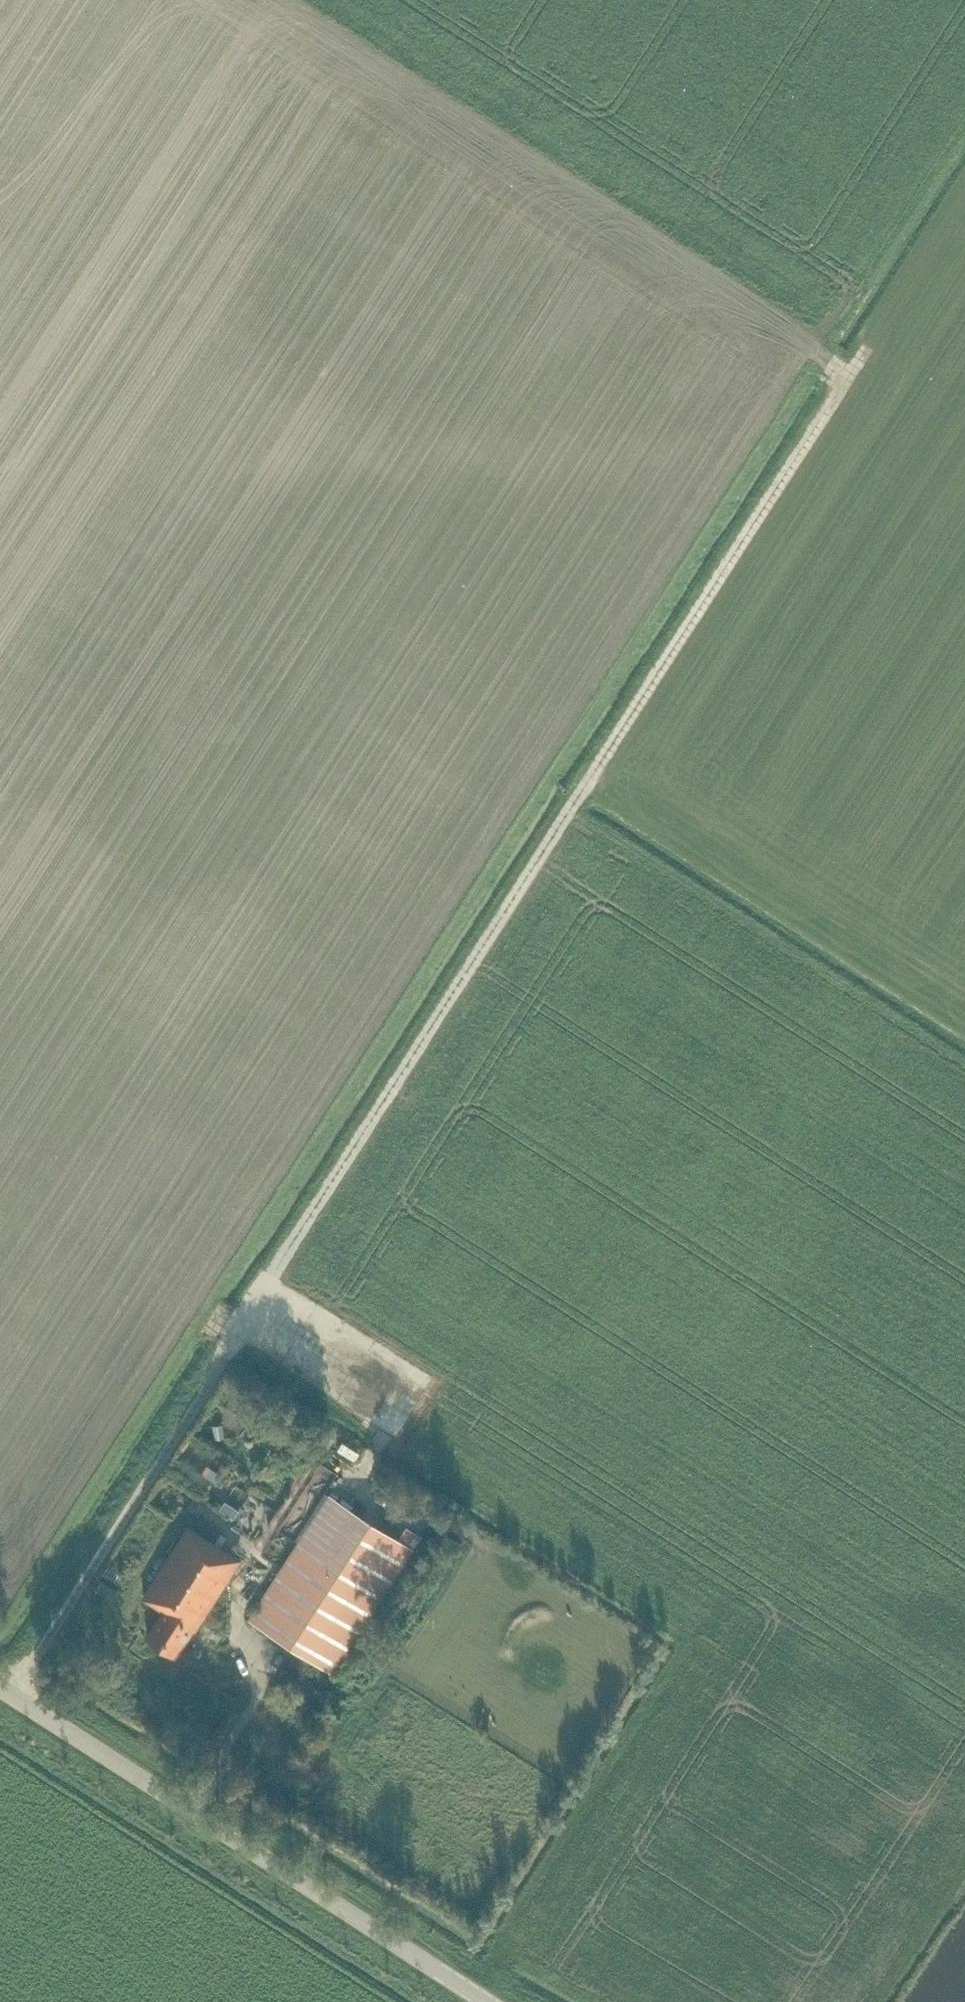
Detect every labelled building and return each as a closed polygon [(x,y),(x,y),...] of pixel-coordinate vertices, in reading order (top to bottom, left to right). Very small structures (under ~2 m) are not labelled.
[(224,1438),(223,1425),(213,1426),(214,1439),(224,1438)] [(329,1494),(249,1619),(335,1674),(414,1550),(329,1494)] [(220,1509),(233,1518),(238,1509),(225,1501),(220,1509)] [(147,1637),(175,1655),(241,1558),(190,1525),(144,1596),(164,1610),(147,1637)]
